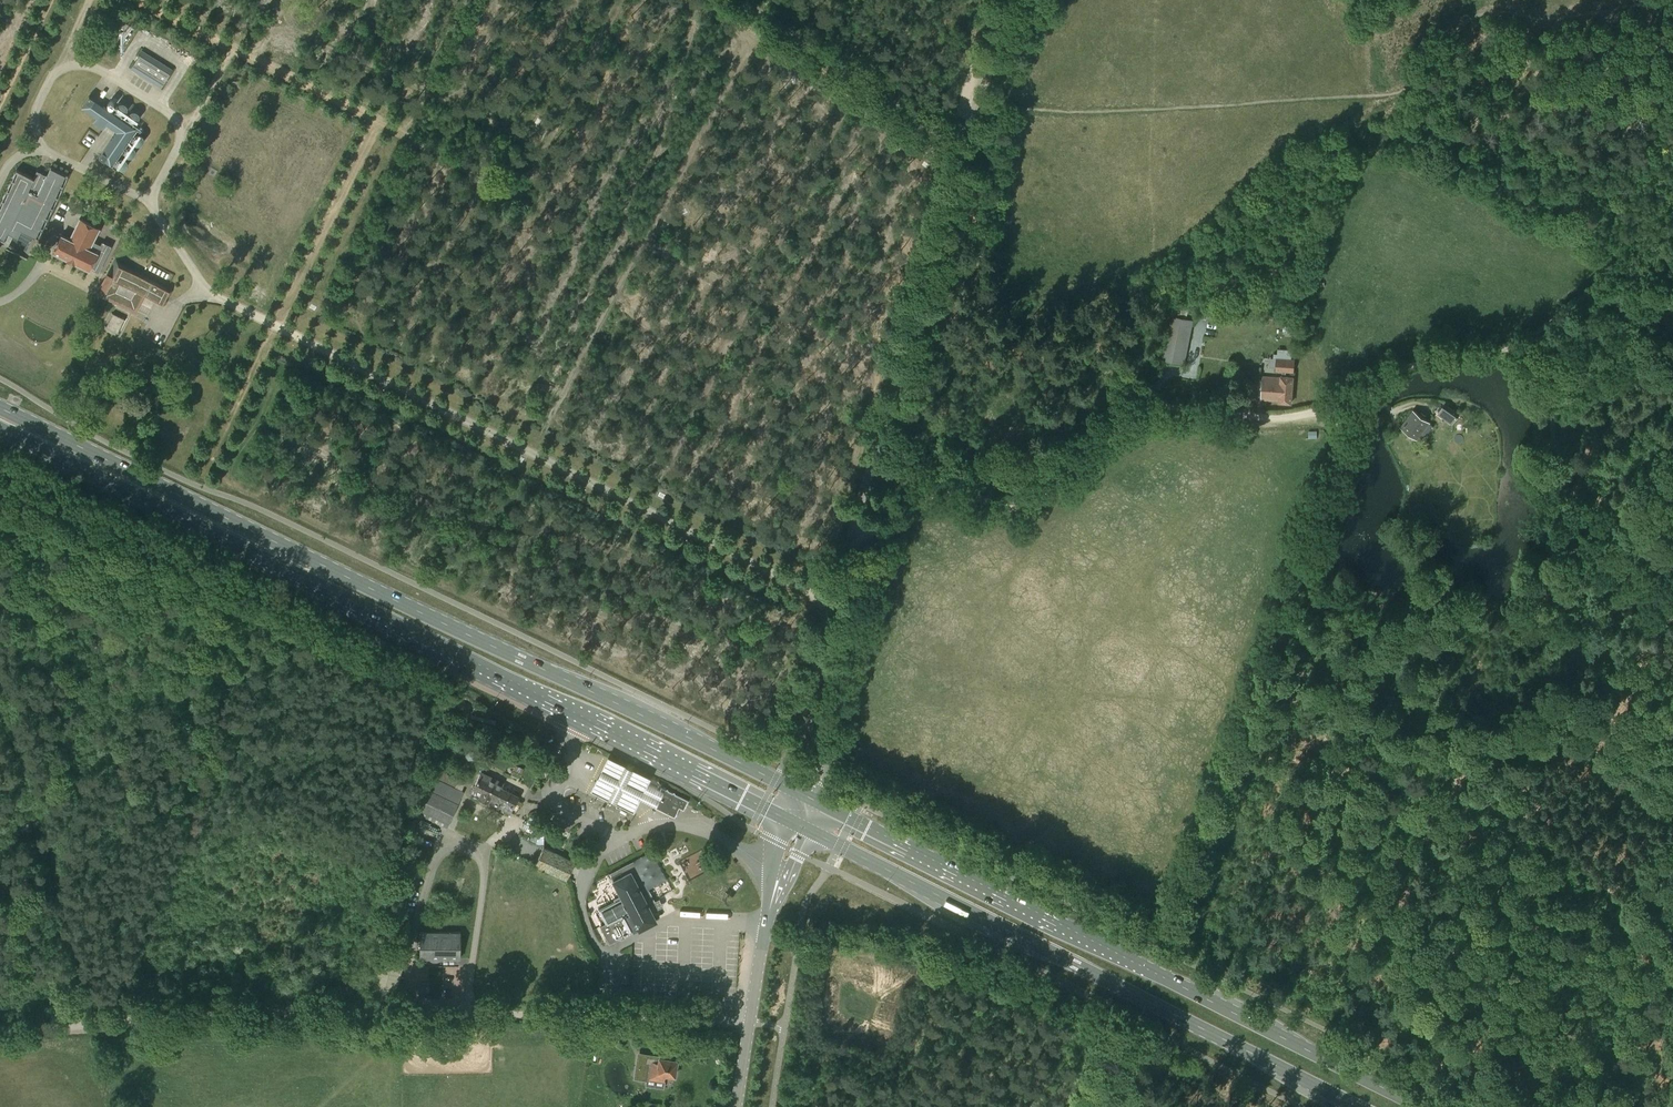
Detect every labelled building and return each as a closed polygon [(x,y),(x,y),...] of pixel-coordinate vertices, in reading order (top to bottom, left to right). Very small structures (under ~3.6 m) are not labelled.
[(140,50),(129,68),(161,87),(171,69),(140,50)] [(88,96),(81,107),(96,117),(92,123),(102,130),(106,124),(116,131),(99,157),(110,164),(135,127),(88,96)] [(0,203),(0,239),(4,241),(6,236),(38,238),(68,176),(50,167),(49,168),(36,171),(33,178),(16,169),(0,203)] [(53,252),(90,270),(91,268),(98,272),(110,246),(103,243),(101,246),(93,242),(100,229),(79,219),(70,239),(62,235),(53,252)] [(174,290),(114,259),(102,283),(107,285),(103,293),(132,308),(140,292),(166,305),(174,290)] [(125,319),(113,313),(106,327),(118,333),(125,319)] [(1188,349),(1194,320),(1172,315),(1163,359),(1174,361),(1177,347),(1188,349)] [(1264,376),(1263,399),(1280,400),(1279,402),(1292,403),(1294,377),(1288,377),(1288,371),(1295,371),(1296,359),(1278,358),(1277,370),(1283,370),(1283,376),(1282,376),(1282,377),(1264,376)] [(1444,403),(1437,413),(1452,423),(1459,413),(1444,403)] [(1414,410),(1402,427),(1417,438),(1430,421),(1414,410)] [(465,756),(468,760),(473,760),(475,756),(472,752),(468,752),(465,756)] [(654,806),(663,788),(608,761),(593,791),(634,812),(640,799),(646,801),(654,806)] [(457,783),(459,778),(439,771),(437,776),(457,783)] [(481,772),(471,794),(493,805),(501,787),(503,783),(481,772)] [(464,792),(431,776),(425,788),(459,803),(464,792)] [(519,796),(501,787),(493,805),(510,813),(519,796)] [(449,825),(457,806),(459,803),(425,788),(415,809),(449,825)] [(689,801),(663,788),(654,806),(674,816),(679,807),(685,809),(689,801)] [(545,824),(529,817),(526,823),(534,827),(530,839),(542,843),(545,824)] [(535,864),(567,879),(574,862),(544,847),(535,864)] [(688,875),(710,866),(703,850),(681,859),(688,875)] [(652,853),(637,858),(640,868),(655,863),(652,853)] [(599,909),(614,938),(633,928),(634,931),(639,928),(639,929),(656,920),(647,904),(655,901),(633,861),(610,873),(621,895),(614,899),(615,901),(599,909)] [(668,882),(661,883),(663,894),(669,893),(668,882)] [(421,932),(420,958),(460,958),(461,933),(421,932)] [(370,996),(394,1001),(405,959),(404,958),(407,950),(386,944),(383,953),(382,952),(370,996)] [(646,946),(636,946),(635,962),(645,963),(646,946)] [(671,977),(670,960),(668,960),(668,949),(662,949),(663,977),(671,977)] [(618,990),(617,1006),(627,1007),(629,991),(618,990)] [(677,1060),(639,1054),(636,1077),(663,1081),(664,1074),(675,1076),(677,1060)]
